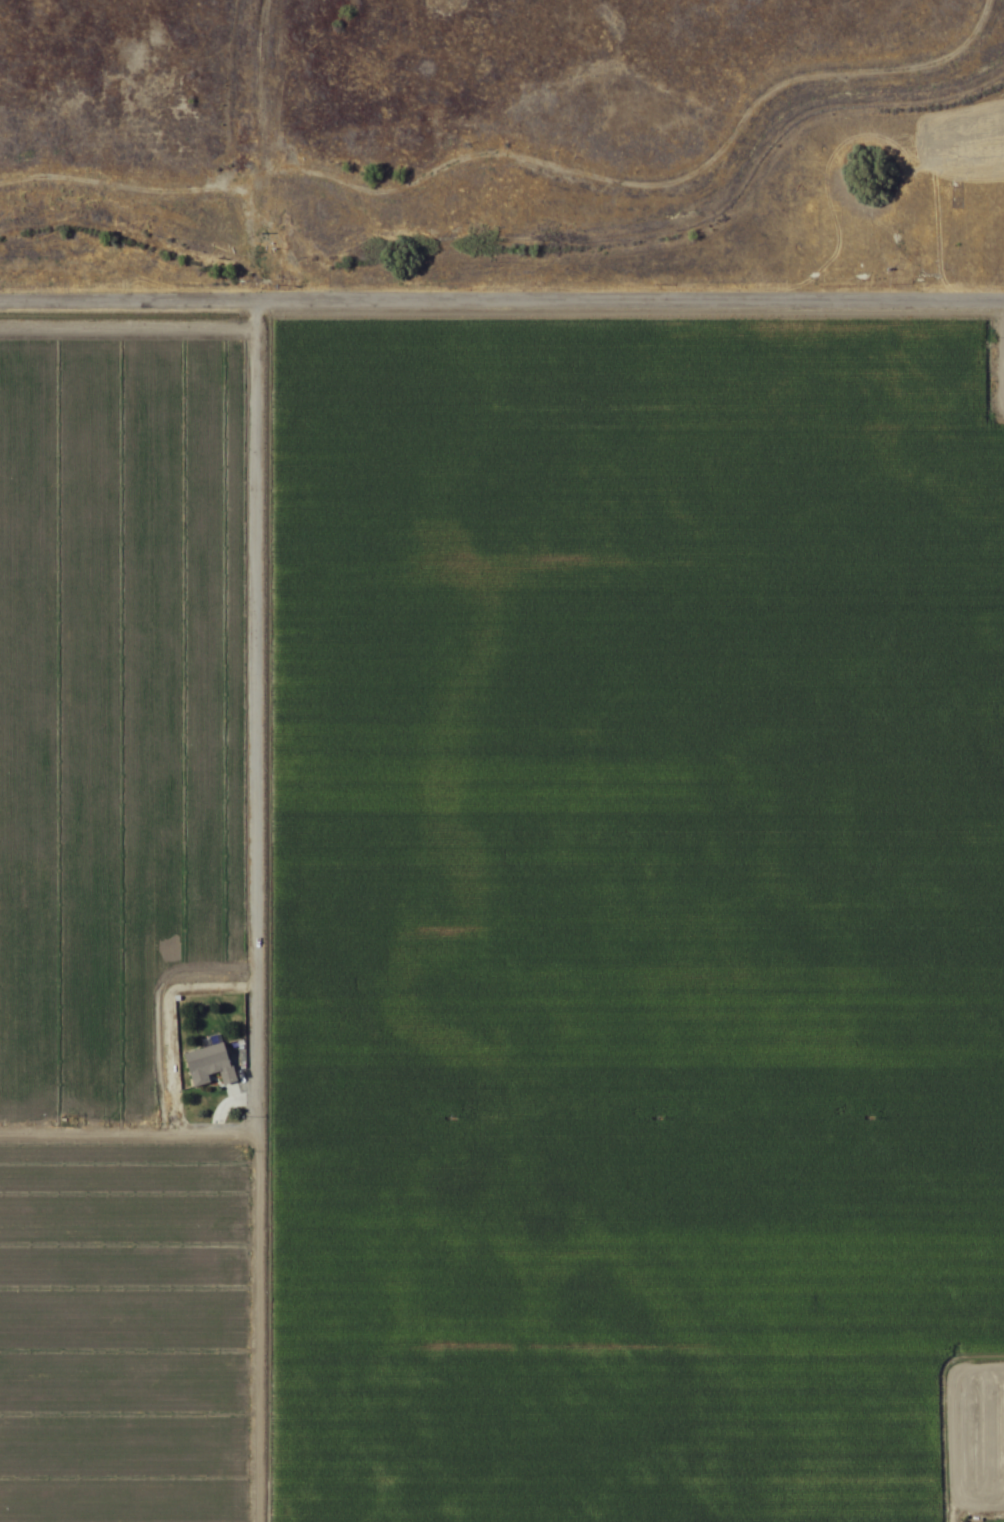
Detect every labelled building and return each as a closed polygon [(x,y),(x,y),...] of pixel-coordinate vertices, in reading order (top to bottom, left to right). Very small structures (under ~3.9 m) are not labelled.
[(192,1089),(210,1085),(208,1077),(219,1075),(222,1086),(234,1083),(225,1044),(184,1054),(192,1089)]
